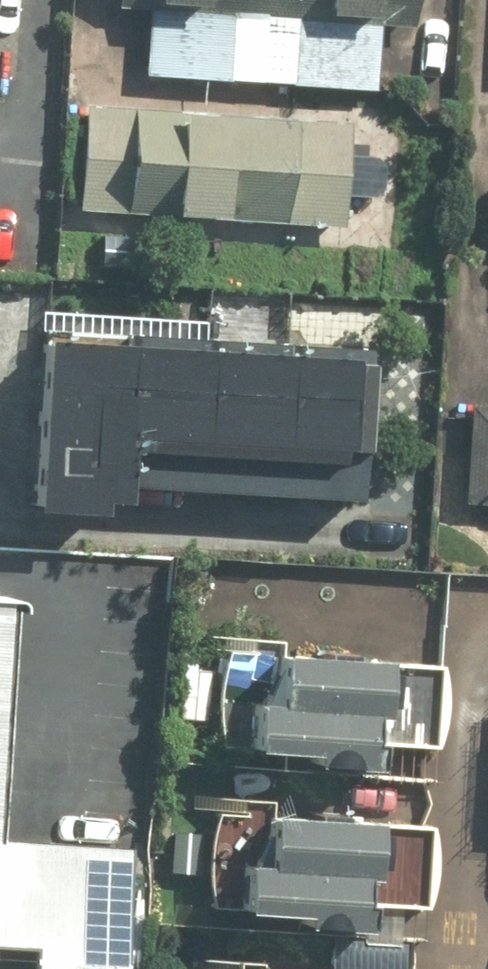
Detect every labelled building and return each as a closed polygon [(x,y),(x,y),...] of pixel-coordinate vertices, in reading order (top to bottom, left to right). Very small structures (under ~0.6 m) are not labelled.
[(115,10),(147,12),(143,78),(371,93),(376,25),(411,27),(413,0),(116,0),(115,10)] [(340,229),(345,116),(83,104),(78,218),(340,229)] [(116,521),(121,444),(315,454),(313,505),(356,508),(364,350),(286,346),(289,299),(136,291),(133,338),(32,333),(22,516),(116,521)] [(466,409),(461,505),(487,507),(487,410),(466,409)] [(366,721),(378,722),(383,671),(273,662),(269,709),(240,707),(235,758),(374,770),(376,742),(364,741),(366,721)] [(238,865),(234,918),(288,921),(286,957),(360,962),(369,826),(256,819),(253,866),(238,865)] [(120,847),(0,839),(0,968),(112,968),(120,847)]
